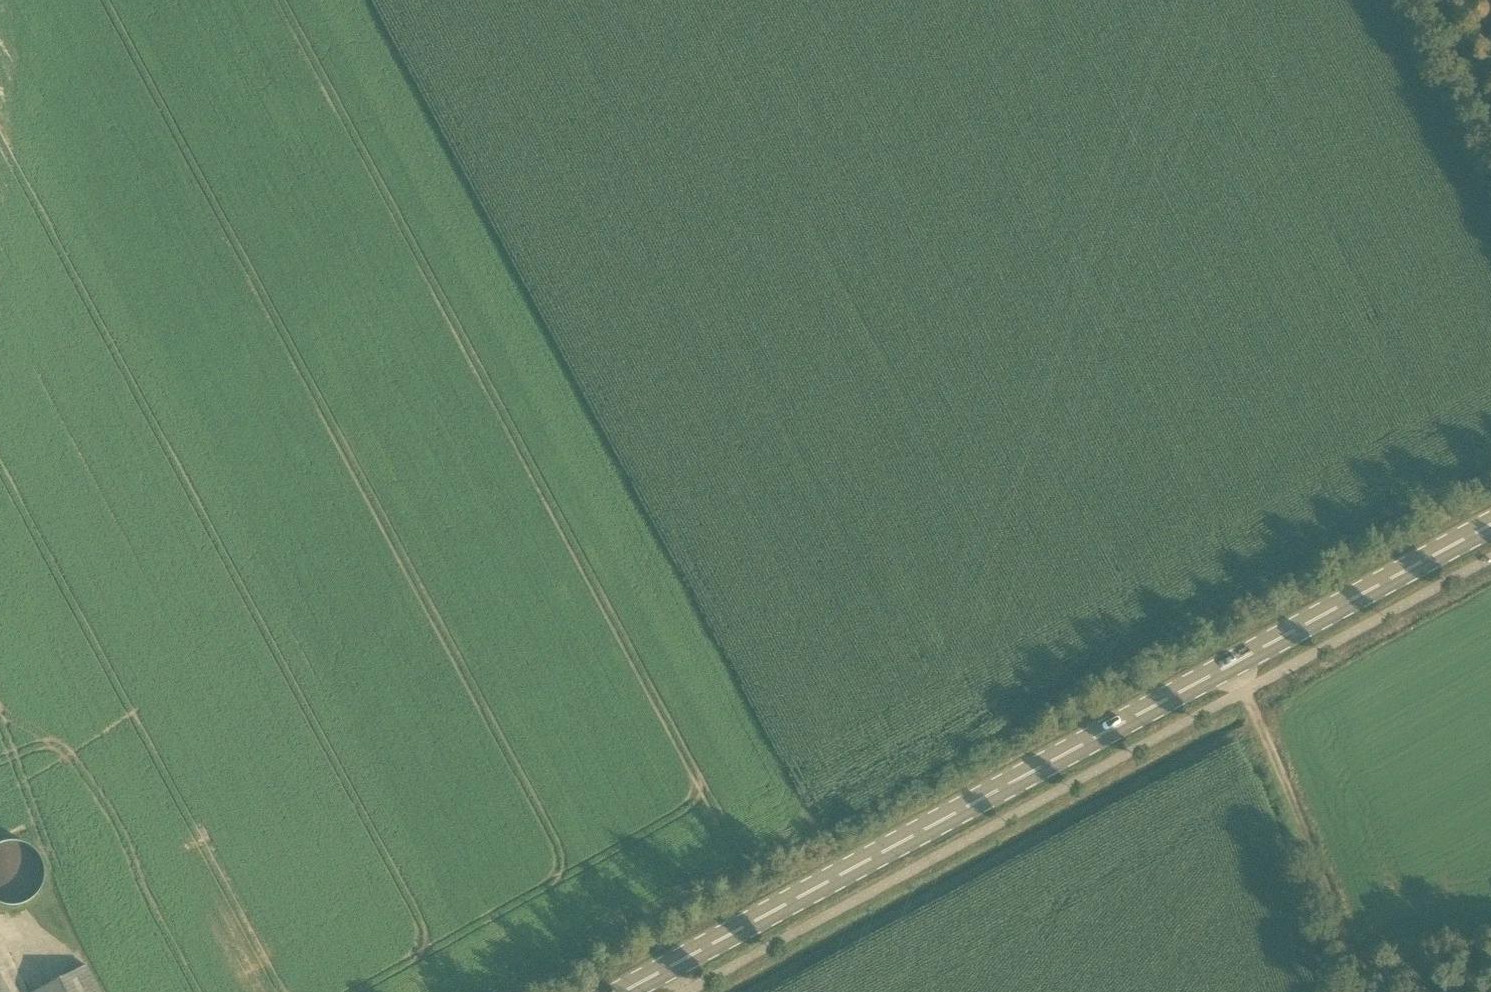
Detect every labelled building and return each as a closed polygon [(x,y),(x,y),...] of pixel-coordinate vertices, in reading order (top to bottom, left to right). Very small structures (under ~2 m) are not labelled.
[(45,871),(43,864),(41,858),(39,856),(35,851),(30,847),(24,844),(18,842),(12,841),(5,842),(0,844),(0,904),(6,906),(13,906),(19,906),(25,904),(31,901),(36,896),(40,891),(43,886),(44,879),(45,876),(45,871)] [(86,964),(33,991),(100,991),(86,964)] [(0,975),(0,991),(9,991),(0,975)]
